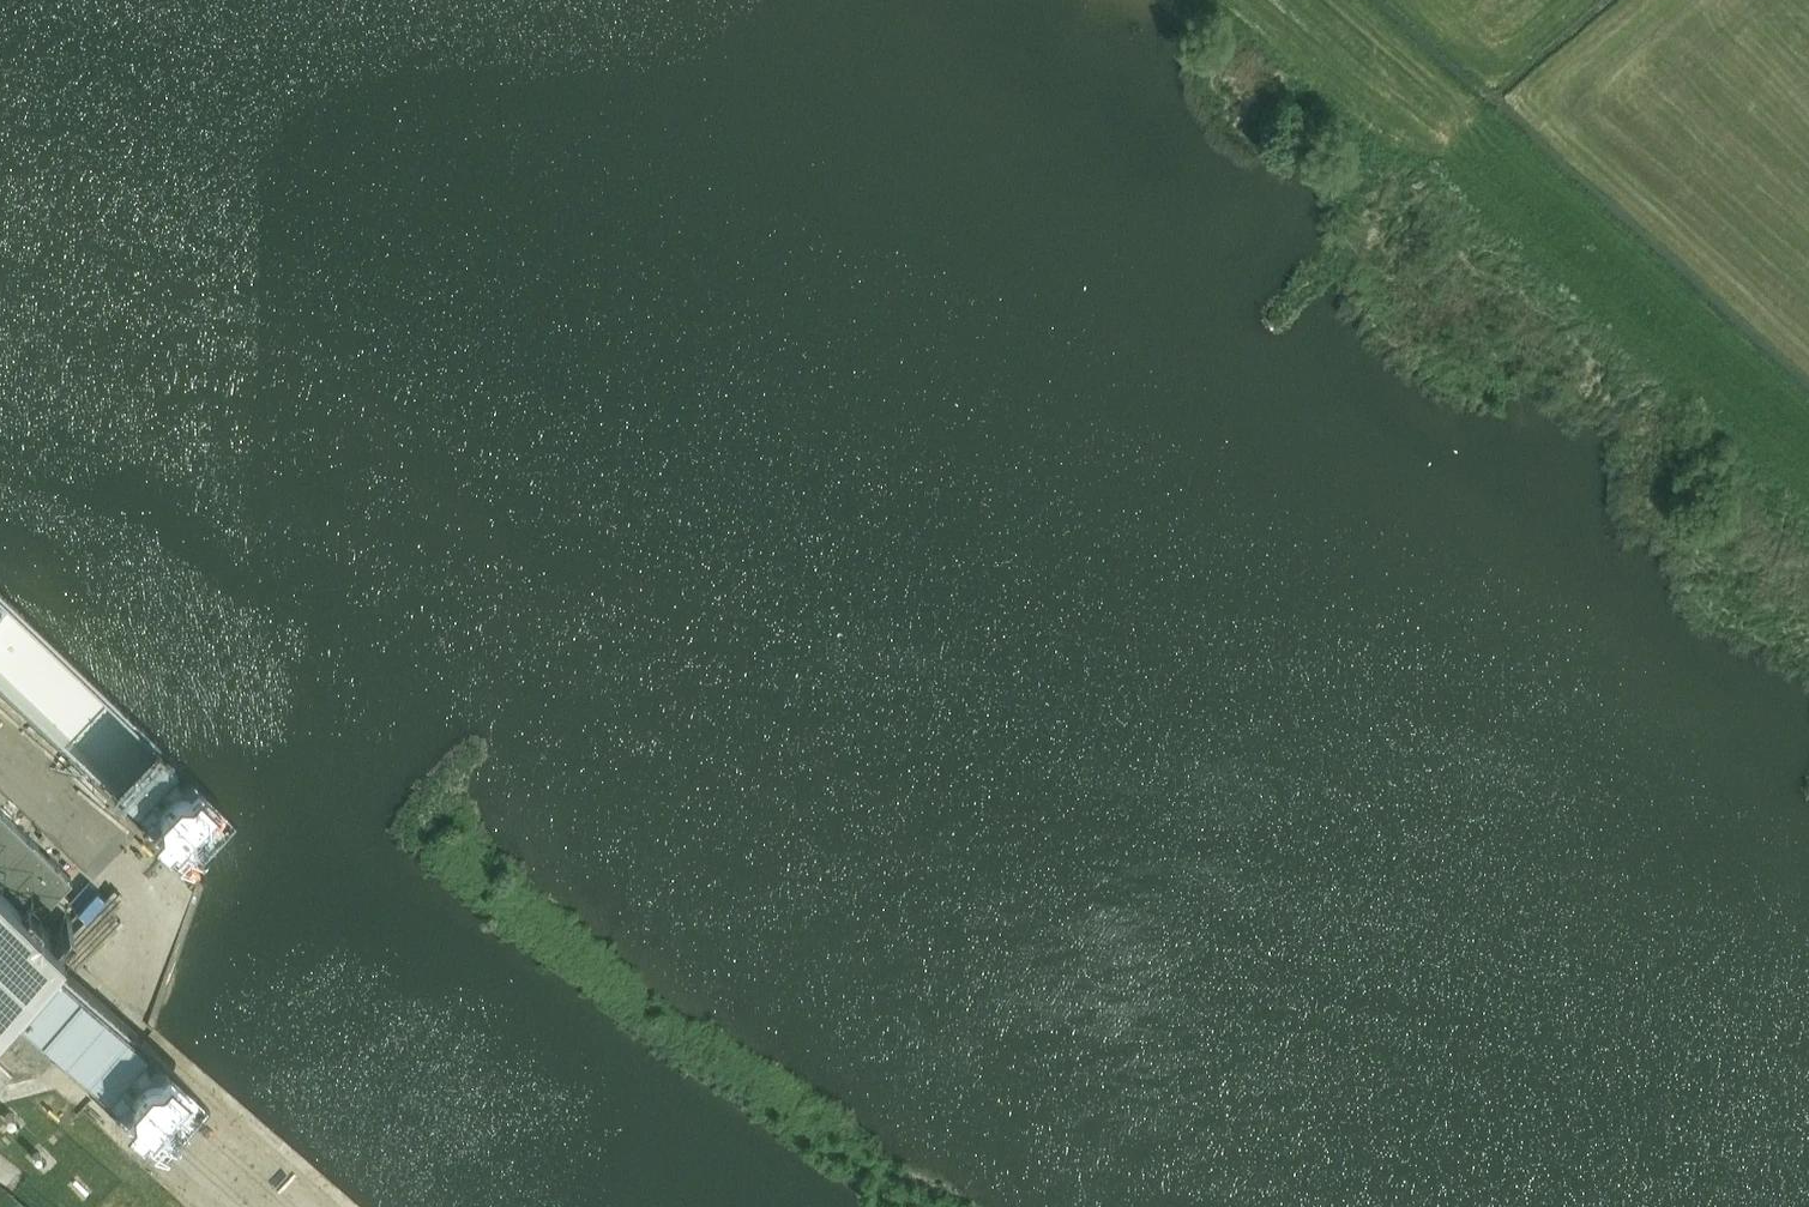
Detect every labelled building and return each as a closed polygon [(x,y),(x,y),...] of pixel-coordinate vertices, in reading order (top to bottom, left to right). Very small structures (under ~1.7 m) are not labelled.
[(50,930),(33,914),(70,876),(0,808),(0,981),(50,930)] [(64,904),(88,920),(105,895),(94,887),(85,901),(72,892),(64,904)]
